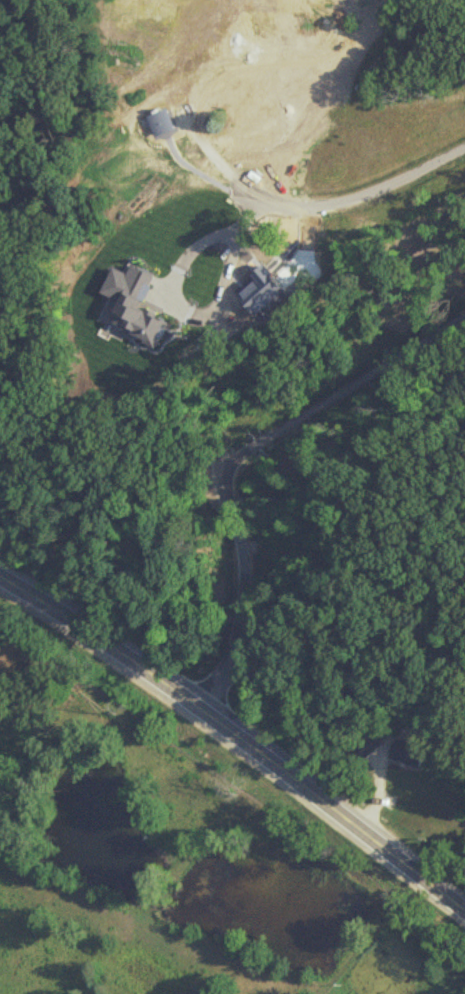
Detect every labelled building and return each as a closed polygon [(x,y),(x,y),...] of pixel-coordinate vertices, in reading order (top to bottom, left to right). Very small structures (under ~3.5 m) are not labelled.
[(386,759),(415,768),(422,750),(392,739),(386,759)]
